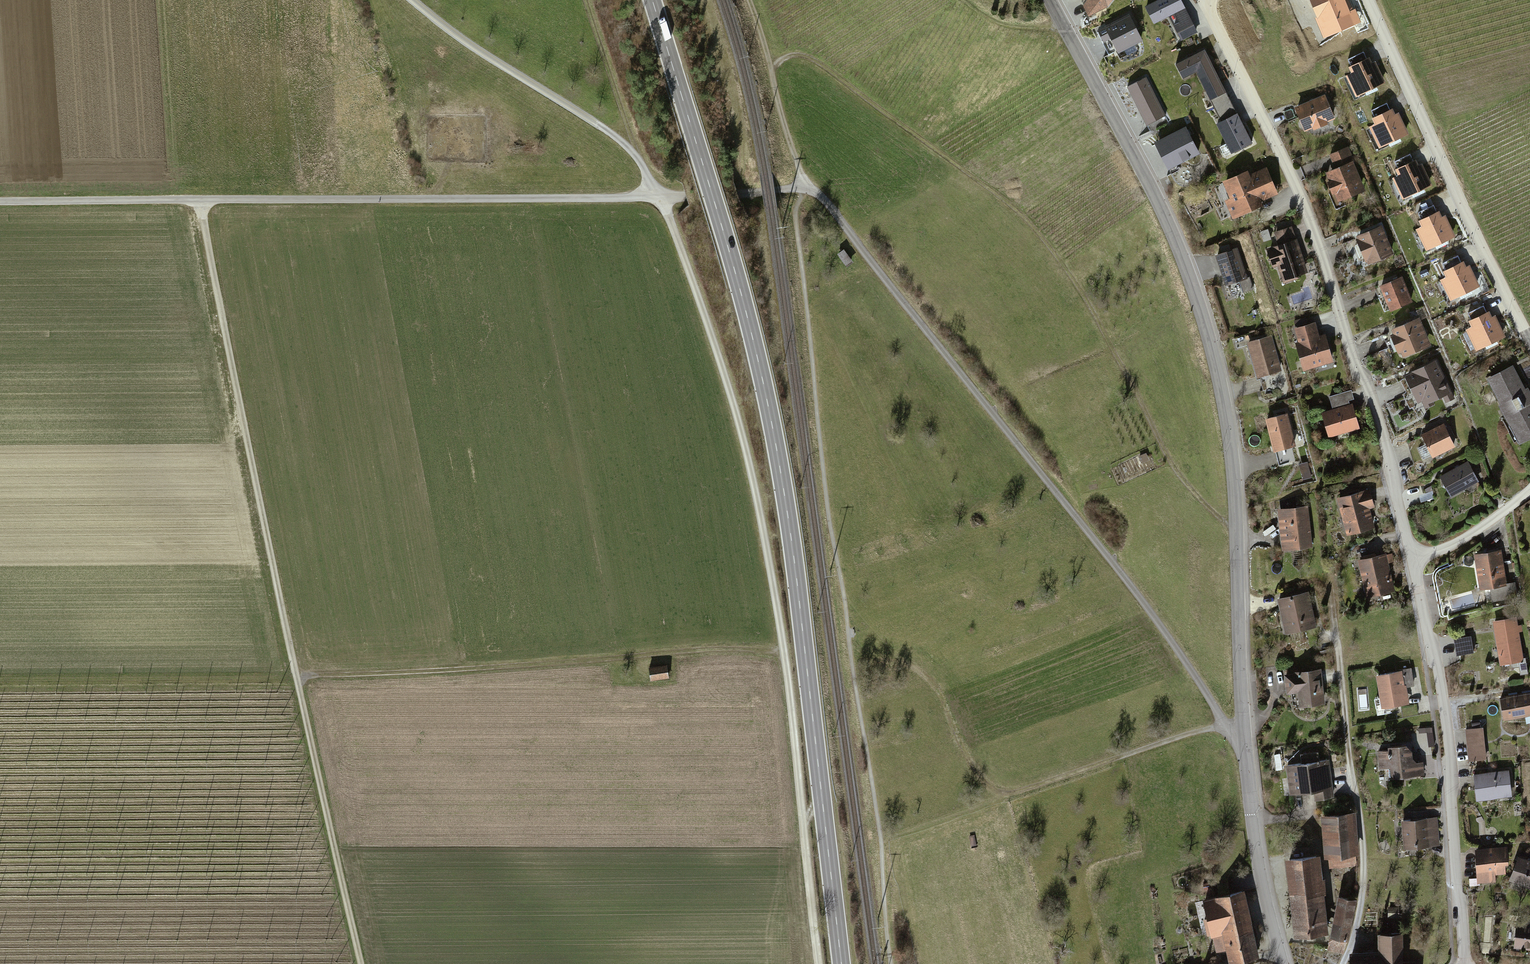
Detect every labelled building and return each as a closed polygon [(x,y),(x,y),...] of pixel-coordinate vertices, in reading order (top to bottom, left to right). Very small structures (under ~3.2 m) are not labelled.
[(1081,5),(1093,15),(1104,3),(1106,0),(1086,0),(1081,5)] [(1181,0),(1161,0),(1147,7),(1168,49),(1198,34),(1181,0)] [(1345,0),(1312,0),(1319,16),(1321,15),(1328,33),(1354,22),(1345,0)] [(1144,39),(1127,8),(1092,26),(1108,57),(1144,39)] [(1204,51),(1176,64),(1182,76),(1197,68),(1207,89),(1219,83),(1204,51)] [(1356,97),(1384,84),(1376,68),(1372,69),(1369,63),(1351,72),(1354,78),(1348,81),(1356,97)] [(1164,114),(1145,77),(1128,86),(1147,123),(1164,114)] [(1328,93),(1297,106),(1307,130),(1316,127),(1317,130),(1331,124),(1330,122),(1338,118),(1328,93)] [(1394,114),(1391,109),(1373,117),(1376,123),(1370,126),(1379,145),(1407,132),(1398,113),(1394,114)] [(1250,141),(1236,113),(1216,123),(1230,151),(1250,141)] [(1197,152),(1185,127),(1155,142),(1168,167),(1197,152)] [(1336,169),(1327,174),(1340,204),(1368,192),(1349,147),(1330,155),(1336,169)] [(1417,166),(1414,160),(1396,169),(1399,174),(1393,177),(1403,196),(1430,184),(1421,165),(1417,166)] [(1253,171),(1227,182),(1233,198),(1228,200),(1236,220),(1267,207),(1264,202),(1281,195),(1270,169),(1255,175),(1253,171)] [(1441,217),(1438,211),(1419,220),(1422,225),(1417,228),(1426,247),(1453,234),(1445,215),(1441,217)] [(1384,226),(1357,237),(1370,267),(1396,255),(1384,226)] [(1311,275),(1293,228),(1275,234),(1280,247),(1269,251),(1276,270),(1281,268),(1287,284),(1311,275)] [(845,248),(839,253),(852,271),(858,266),(845,248)] [(1245,276),(1236,248),(1217,254),(1226,282),(1245,276)] [(1462,269),(1456,257),(1444,263),(1449,275),(1441,279),(1450,299),(1476,286),(1467,267),(1462,269)] [(1405,279),(1382,288),(1392,313),(1415,304),(1405,279)] [(1491,317),(1488,312),(1470,320),(1472,326),(1467,329),(1476,349),(1504,336),(1494,316),(1491,317)] [(1420,318),(1393,330),(1405,359),(1433,347),(1420,318)] [(1318,324),(1298,330),(1310,370),(1336,362),(1329,336),(1322,338),(1318,324)] [(1272,337),(1249,344),(1259,379),(1283,372),(1272,337)] [(1439,361),(1408,376),(1421,403),(1426,401),(1429,408),(1455,396),(1439,361)] [(1492,379),(1505,404),(1502,405),(1513,426),(1529,437),(1529,389),(1518,365),(1492,379)] [(1353,391),(1331,397),(1335,409),(1357,402),(1353,391)] [(1355,405),(1325,414),(1333,438),(1363,429),(1355,405)] [(1289,414),(1268,420),(1277,453),(1298,447),(1289,414)] [(1446,424),(1425,435),(1436,458),(1458,448),(1446,424)] [(1147,454),(1139,457),(1142,463),(1150,460),(1147,454)] [(1471,461),(1443,476),(1455,496),(1482,482),(1471,461)] [(1372,491),(1338,500),(1348,536),(1376,528),(1371,511),(1377,509),(1372,491)] [(1309,507),(1280,510),(1285,551),(1314,547),(1309,507)] [(1502,552),(1475,557),(1482,591),(1508,586),(1502,552)] [(1389,554),(1359,560),(1367,599),(1396,593),(1389,554)] [(1310,592),(1279,599),(1288,635),(1318,628),(1310,592)] [(1519,618),(1496,622),(1504,667),(1528,662),(1519,618)] [(1473,637),(1456,639),(1458,656),(1475,655),(1473,637)] [(668,667),(652,670),(654,682),(670,679),(668,667)] [(1323,670),(1288,675),(1290,695),(1301,694),(1303,707),(1327,704),(1323,670)] [(1406,671),(1378,676),(1384,709),(1412,703),(1406,671)] [(1505,698),(1509,720),(1529,716),(1529,693),(1505,698)] [(1421,753),(1435,752),(1433,727),(1420,728),(1421,753)] [(1485,728),(1467,730),(1471,762),(1490,760),(1485,728)] [(1416,744),(1379,752),(1383,770),(1393,768),(1395,780),(1422,775),(1416,744)] [(1330,760),(1288,766),(1292,795),(1315,792),(1317,801),(1336,799),(1330,760)] [(1510,771),(1477,775),(1481,801),(1513,797),(1510,771)] [(1357,813),(1324,817),(1330,868),(1356,865),(1355,857),(1361,856),(1357,813)] [(1439,817),(1404,821),(1408,852),(1443,847),(1439,817)] [(1511,844),(1475,847),(1478,887),(1501,885),(1500,876),(1508,875),(1507,865),(1513,864),(1511,844)] [(1324,857),(1290,861),(1299,934),(1333,930),(1324,857)] [(1520,857),(1511,882),(1529,890),(1529,861),(1520,857)] [(1266,955),(1250,887),(1207,898),(1220,949),(1232,946),(1236,962),(1266,955)] [(1359,899),(1343,895),(1330,949),(1346,953),(1359,899)] [(1522,921),(1518,947),(1529,949),(1529,922),(1522,921)] [(1357,951),(1358,963),(1421,963),(1421,960),(1410,960),(1408,930),(1381,931),(1382,949),(1357,951)]
